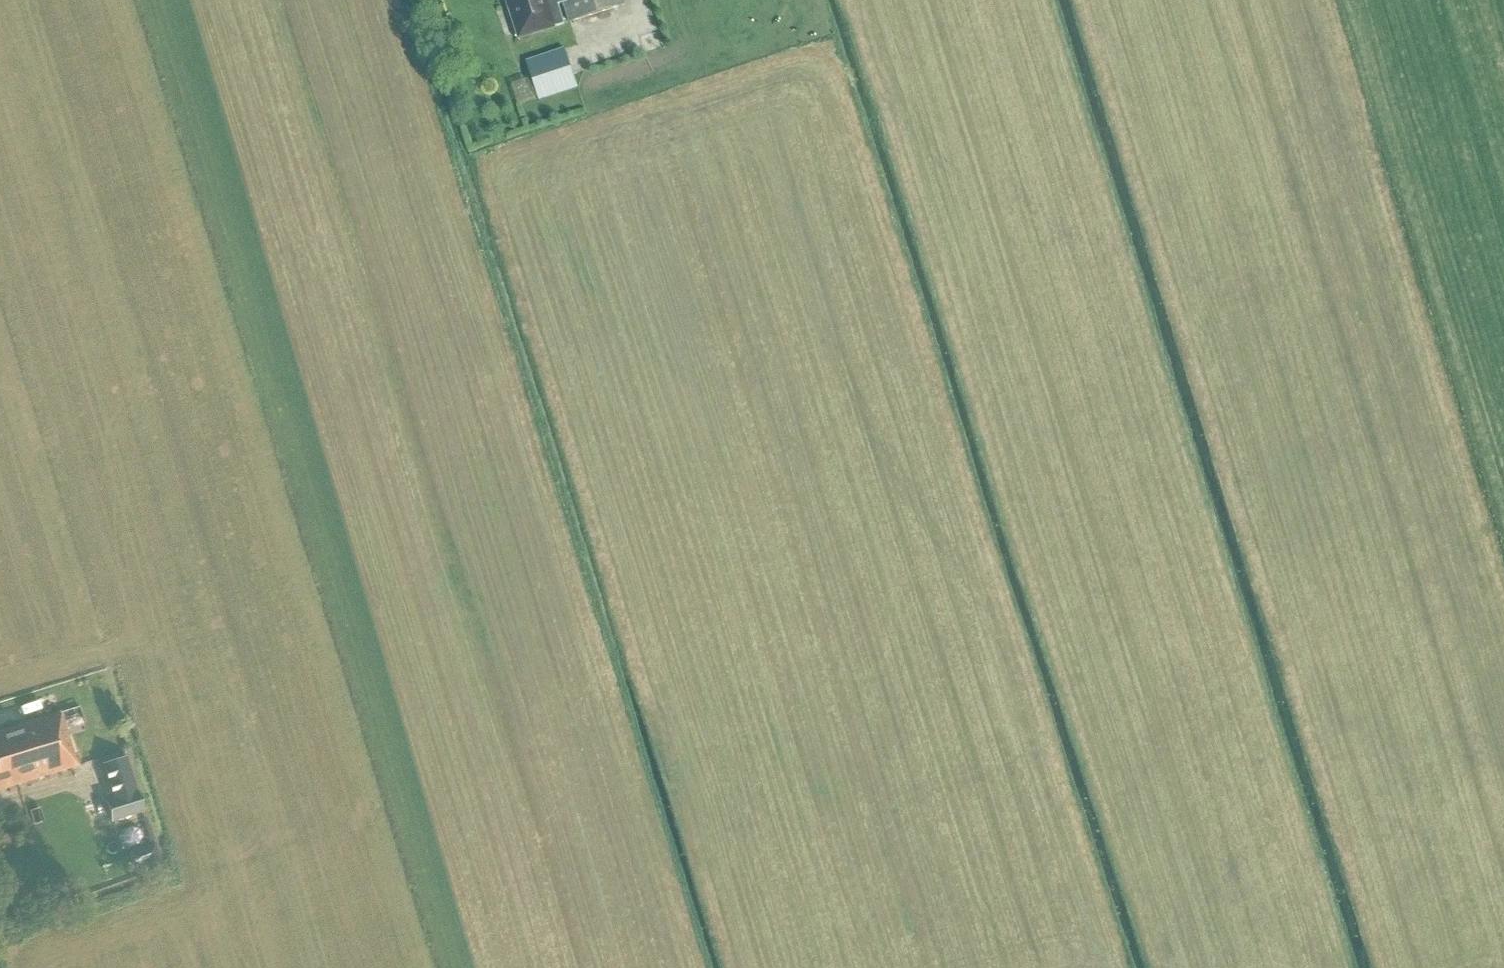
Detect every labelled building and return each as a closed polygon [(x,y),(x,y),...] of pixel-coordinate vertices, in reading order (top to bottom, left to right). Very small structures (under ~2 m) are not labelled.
[(518,39),(564,25),(559,7),(563,5),(569,23),(626,5),(625,0),(506,0),(518,39)] [(526,62),(538,99),(538,100),(577,87),(564,49),(526,62)] [(0,732),(0,789),(77,765),(60,713),(0,732)] [(132,782),(134,752),(102,749),(100,777),(113,778),(114,769),(126,770),(125,781),(132,782)] [(143,814),(136,794),(104,805),(110,824),(143,814)] [(148,865),(166,857),(158,837),(139,845),(148,865)]
